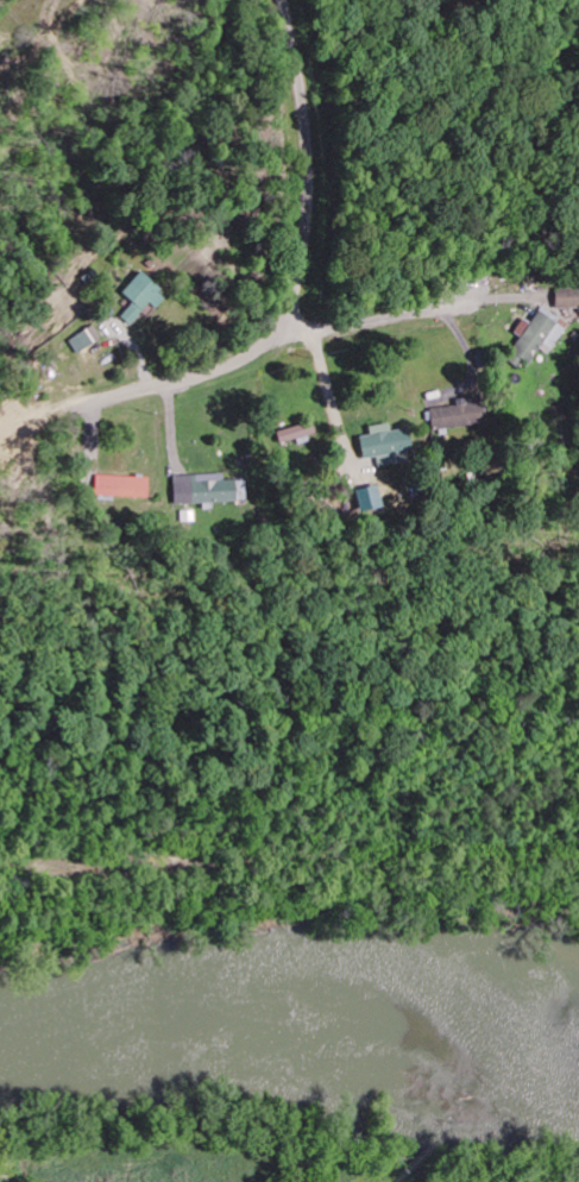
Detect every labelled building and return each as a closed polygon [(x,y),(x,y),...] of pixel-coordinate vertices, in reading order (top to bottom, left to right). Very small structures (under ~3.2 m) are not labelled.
[(119,293),(131,304),(120,317),(129,325),(148,304),(155,310),(166,299),(138,273),(119,293)] [(556,288),(555,308),(578,309),(578,289),(556,288)] [(548,356),(568,326),(541,308),(531,324),(524,319),(515,333),(522,337),(506,361),(518,369),(523,361),(530,365),(539,350),(548,356)] [(99,340),(91,326),(68,341),(76,354),(99,340)] [(452,407),(426,410),(429,432),(478,425),(474,397),(451,400),(452,407)] [(280,444),(315,434),(312,422),(277,432),(280,444)] [(357,460),(371,458),(372,467),(407,461),(402,429),(385,431),(384,424),(363,427),(365,436),(354,437),(357,460)] [(150,478),(96,477),(96,498),(150,499),(150,478)] [(350,491),(355,513),(377,508),(371,486),(350,491)]
